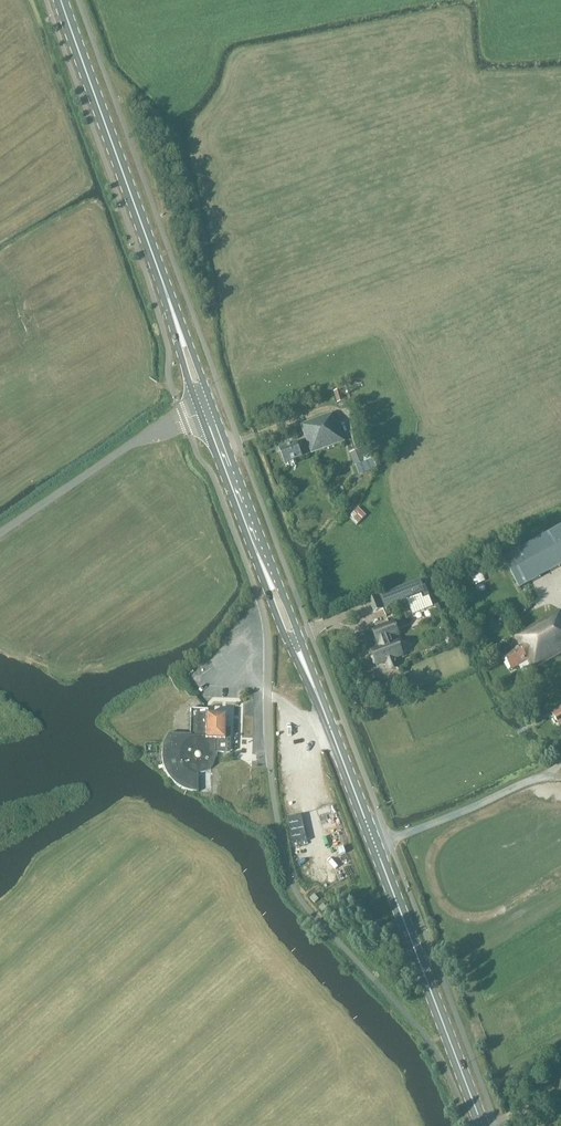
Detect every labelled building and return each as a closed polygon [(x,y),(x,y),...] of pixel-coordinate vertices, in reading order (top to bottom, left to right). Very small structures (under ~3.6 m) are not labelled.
[(334,392),(338,403),(345,401),(341,389),(334,392)] [(303,426),(313,454),(344,442),(337,423),(335,424),(332,415),(303,426)] [(302,458),(297,444),(280,450),(285,464),(302,458)] [(369,461),(366,462),(360,449),(350,453),(355,466),(359,476),(374,471),(371,465),(376,463),(373,457),(368,459),(369,461)] [(349,521),(355,528),(367,517),(359,509),(350,517),(351,519),(349,521)] [(503,559),(520,589),(560,565),(560,527),(503,559)] [(369,600),(374,613),(407,601),(412,615),(433,607),(425,586),(423,587),(420,580),(369,600)] [(521,646),(505,655),(513,669),(529,660),(534,669),(560,653),(560,610),(516,637),(521,646)] [(389,625),(373,631),(378,643),(379,643),(381,648),(372,652),(374,657),(372,658),(375,664),(376,664),(377,665),(386,662),(389,671),(398,668),(394,658),(403,655),(402,654),(405,654),(402,645),(399,646),(398,642),(393,643),(391,638),(398,635),(394,623),(389,625)] [(402,700),(407,696),(403,691),(398,695),(402,700)] [(171,780),(181,788),(186,790),(192,792),(197,791),(198,774),(204,772),(209,769),(213,765),(215,762),(216,757),(216,753),(228,753),(229,736),(233,736),(233,732),(229,732),(229,729),(225,729),(225,717),(207,717),(207,710),(192,710),(191,736),(169,735),(166,741),(164,747),(163,754),(163,761),(164,768),(167,774),(171,780)] [(314,895),(310,898),(315,903),(319,900),(314,895)] [(319,909),(323,915),(327,911),(323,905),(319,909)]
